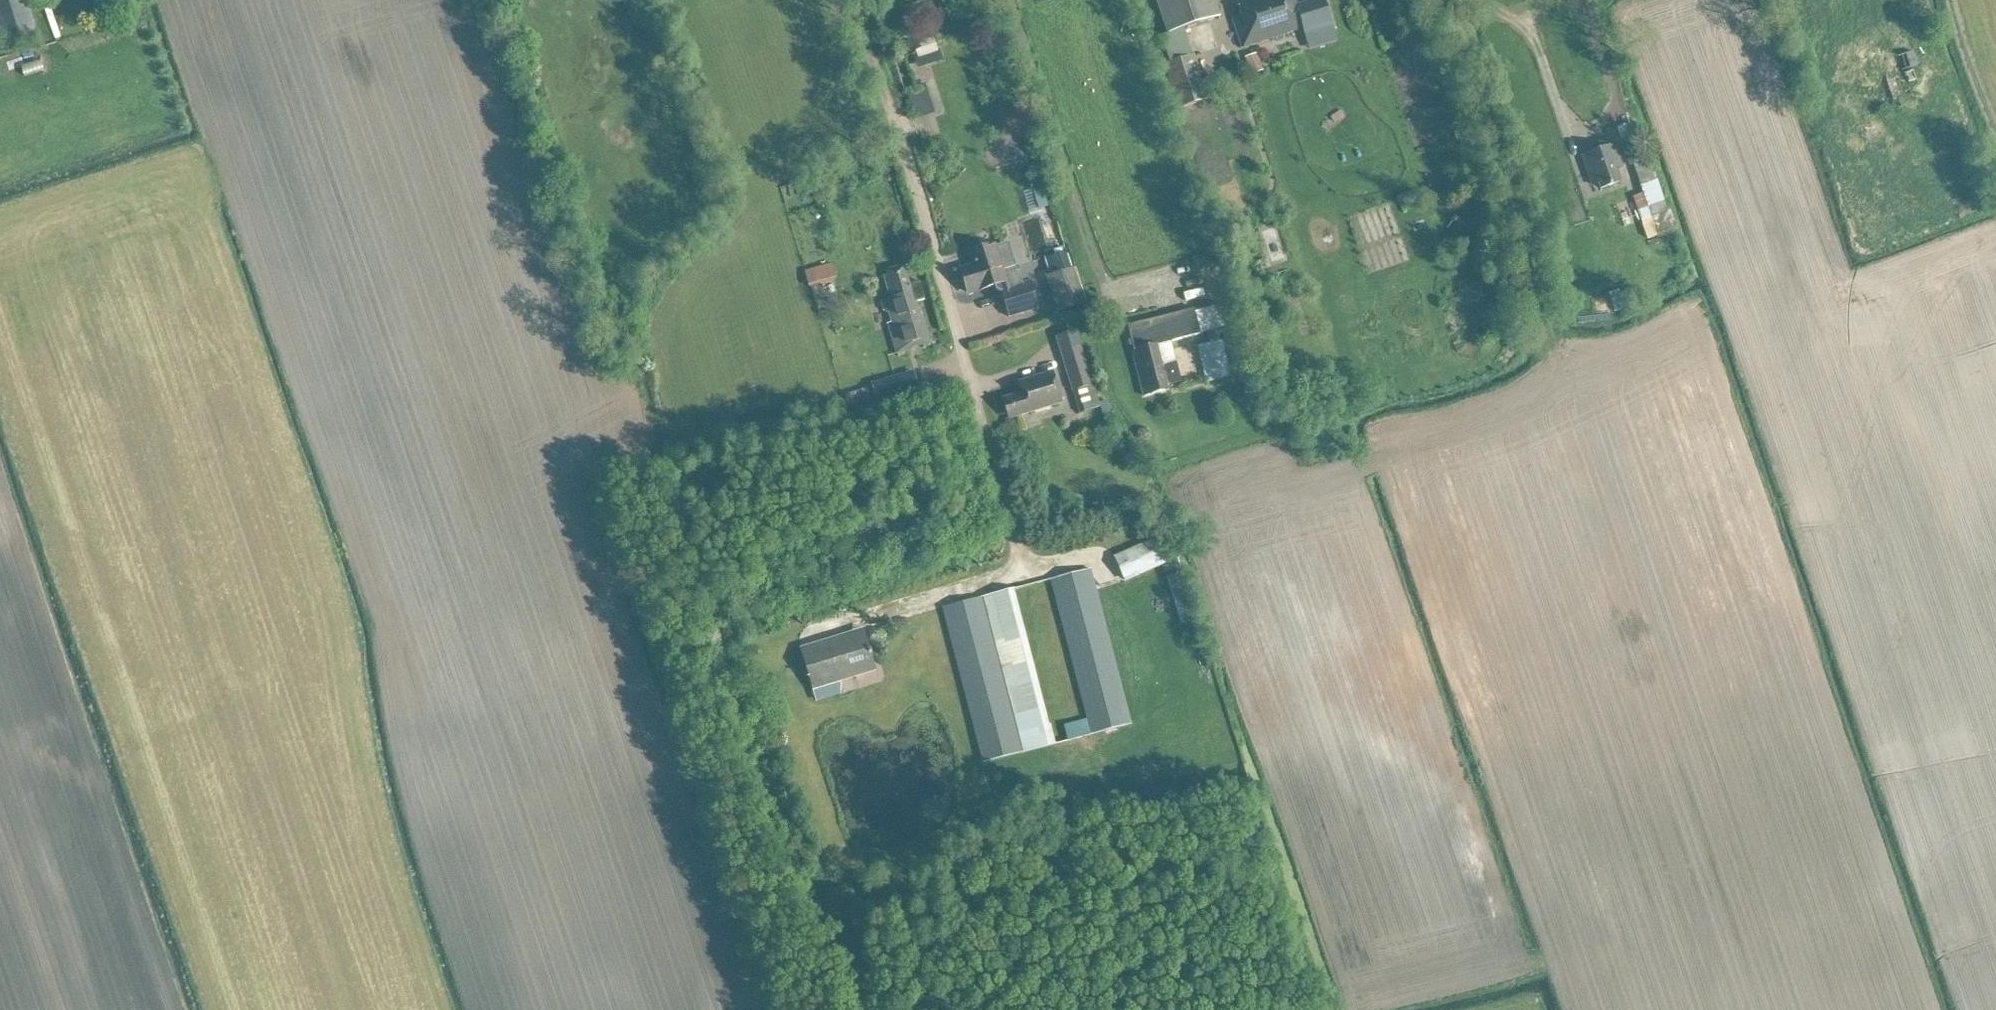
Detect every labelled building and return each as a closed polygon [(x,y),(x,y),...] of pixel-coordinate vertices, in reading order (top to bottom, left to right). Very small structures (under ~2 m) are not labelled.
[(36,32),(25,0),(0,0),(0,26),(5,42),(36,32)] [(1220,17),(1214,0),(1156,0),(1167,34),(1194,26),(1220,17)] [(1331,26),(1323,0),(1318,0),(1296,7),(1294,0),(1236,0),(1241,15),(1232,18),(1242,49),(1294,34),(1293,32),(1303,30),(1304,33),(1317,28),(1317,31),(1331,26)] [(912,39),(905,42),(911,61),(922,57),(938,52),(933,37),(928,22),(920,24),(923,32),(911,35),(912,39)] [(1910,69),(1917,66),(1913,52),(1905,55),(1910,69)] [(1179,109),(1209,100),(1194,55),(1164,65),(1179,109)] [(1246,59),(1251,76),(1262,72),(1257,55),(1246,59)] [(1893,100),(1919,91),(1912,71),(1878,82),(1870,86),(1881,118),(1897,112),(1893,100)] [(916,120),(934,114),(925,85),(907,91),(916,120)] [(1653,182),(1646,160),(1643,161),(1631,123),(1616,128),(1628,167),(1633,165),(1642,194),(1633,197),(1646,239),(1676,230),(1671,211),(1667,212),(1657,181),(1653,182)] [(1583,157),(1592,185),(1599,183),(1600,189),(1619,182),(1612,161),(1618,159),(1614,146),(1583,157)] [(1034,193),(1039,211),(1048,209),(1043,190),(1034,193)] [(1018,273),(1014,274),(1005,246),(996,249),(995,246),(968,254),(972,266),(960,270),(968,294),(979,290),(999,284),(1009,318),(1038,309),(1029,282),(1022,285),(1018,273)] [(1071,268),(1066,252),(1053,256),(1058,272),(1071,268)] [(806,284),(835,277),(831,262),(802,269),(806,284)] [(923,346),(931,344),(918,302),(925,300),(920,283),(910,286),(904,266),(888,270),(890,275),(884,277),(891,300),(882,303),(896,354),(908,351),(907,349),(923,344),(923,346)] [(1057,315),(1086,306),(1074,269),(1045,278),(1057,315)] [(1639,306),(1634,291),(1619,295),(1618,291),(1608,294),(1614,313),(1639,306)] [(1194,309),(1128,326),(1129,329),(1130,333),(1134,351),(1132,352),(1141,387),(1148,385),(1149,391),(1181,383),(1176,365),(1163,369),(1157,345),(1170,341),(1200,334),(1194,309)] [(1220,343),(1212,345),(1222,384),(1231,382),(1229,372),(1238,370),(1231,341),(1220,343)] [(1061,354),(1073,392),(1080,415),(1100,409),(1099,407),(1081,348),(1061,354)] [(1014,418),(1062,403),(1052,372),(1018,383),(1022,393),(1002,399),(1007,415),(1013,413),(1014,418)] [(843,398),(847,411),(872,404),(868,390),(843,398)] [(1104,422),(1111,420),(1106,405),(1099,407),(1100,409),(1104,422)] [(1125,581),(1165,563),(1156,541),(1115,558),(1125,581)] [(1092,735),(1131,725),(1089,570),(1050,580),(1092,735)] [(1183,578),(1168,583),(1181,625),(1196,620),(1183,578)] [(983,763),(1055,744),(1014,589),(942,608),(983,763)] [(868,656),(871,655),(869,651),(867,652),(863,638),(836,646),(835,640),(801,650),(813,689),(873,671),(868,656)] [(1062,727),(1067,742),(1092,735),(1088,720),(1062,727)]
